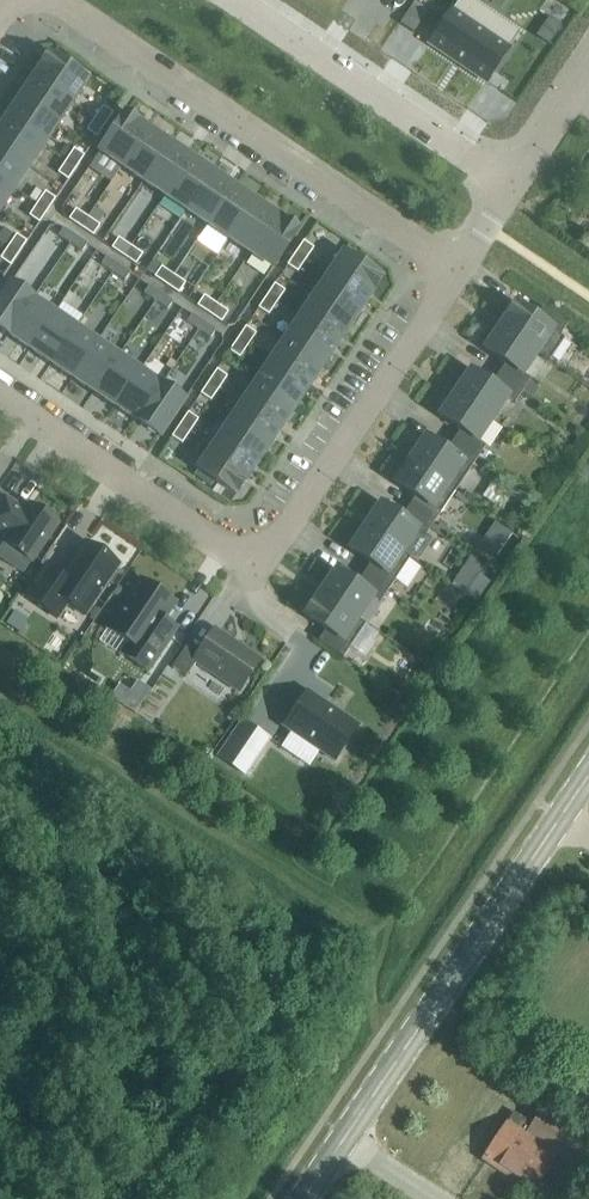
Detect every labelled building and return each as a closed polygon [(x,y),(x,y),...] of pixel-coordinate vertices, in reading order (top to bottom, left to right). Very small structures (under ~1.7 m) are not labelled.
[(412,33),(427,12),(413,3),(399,24),(412,33)] [(509,48),(452,10),(429,44),(486,82),(509,48)] [(33,77),(71,103),(86,80),(50,56),(48,55),(33,77)] [(71,103),(33,77),(19,99),(57,124),(71,103)] [(57,124),(19,99),(4,120),(42,146),(57,124)] [(104,125),(113,113),(102,106),(94,118),(104,125)] [(121,167),(147,129),(124,113),(123,115),(124,115),(99,152),(121,167)] [(86,130),(96,137),(104,125),(94,118),(86,130)] [(4,120),(0,126),(0,148),(28,167),(42,146),(4,120)] [(143,181),(168,143),(147,129),(121,167),(143,181)] [(164,196),(190,157),(168,143),(143,181),(164,196)] [(0,148),(0,179),(14,189),(28,167),(0,148)] [(65,161),(76,168),(84,156),(73,149),(65,161)] [(190,157),(164,196),(185,210),(211,172),(190,157)] [(57,173),(67,180),(76,168),(65,161),(57,173)] [(211,172),(185,210),(207,224),(233,186),(211,172)] [(0,179),(0,209),(14,189),(0,179)] [(233,186),(207,224),(228,239),(254,201),(233,186)] [(45,192),(37,204),(47,211),(55,199),(45,192)] [(254,201),(228,239),(250,253),(275,215),(254,201)] [(39,223),(47,211),(37,204),(28,216),(39,223)] [(69,220),(81,228),(87,218),(75,210),(69,220)] [(275,215),(250,253),(272,268),(296,232),(297,232),(298,230),(275,215)] [(98,225),(87,218),(81,228),(92,236),(99,226),(98,225)] [(69,244),(75,236),(63,228),(58,236),(69,244)] [(16,235),(8,247),(18,254),(26,242),(16,235)] [(87,244),(75,236),(69,244),(81,252),(87,244)] [(111,248),(123,256),(130,246),(118,238),(111,248)] [(295,253),(305,260),(313,248),(303,241),(295,253)] [(123,256),(135,264),(142,254),(130,246),(123,256)] [(18,254),(8,247),(0,258),(0,259),(10,266),(18,254)] [(295,253),(287,265),(297,272),(305,260),(295,253)] [(328,276),(366,301),(381,279),(379,278),(343,253),(328,276)] [(118,265),(106,257),(100,265),(112,273),(118,265)] [(112,273),(124,281),(130,273),(118,265),(112,273)] [(161,267),(154,277),(166,285),(173,275),(161,267)] [(166,285),(178,293),(185,283),(173,275),(166,285)] [(366,301),(328,276),(313,297),(351,323),(366,301)] [(8,335),(34,297),(12,282),(11,281),(0,298),(0,329),(8,335)] [(284,291),(274,284),(266,296),(276,303),(284,291)] [(143,294),(155,302),(160,294),(149,286),(143,294)] [(172,302),(160,294),(155,302),(167,310),(172,302)] [(209,314),(216,304),(204,296),(197,306),(209,314)] [(266,296),(258,308),(268,315),(276,303),(266,296)] [(30,349),(55,311),(34,297),(8,335),(30,349)] [(313,297),(299,319),(337,344),(351,323),(313,297)] [(228,312),(216,304),(209,314),(221,322),(228,312)] [(498,327),(537,353),(537,352),(549,361),(564,338),(560,335),(567,324),(542,308),(535,319),(515,306),(516,305),(514,304),(498,327)] [(51,364),(77,326),(55,311),(30,349),(51,364)] [(186,323),(198,331),(203,323),(191,315),(186,323)] [(337,344),(299,319),(285,340),(323,366),(337,344)] [(203,323),(198,331),(210,339),(215,331),(203,323)] [(72,378),(98,340),(77,326),(51,364),(72,378)] [(237,339),(247,346),(255,334),(245,327),(237,339)] [(497,374),(522,391),(530,380),(522,374),(537,353),(498,327),(483,349),(485,351),(485,350),(505,363),(497,374)] [(247,346),(237,339),(229,351),(239,358),(247,346)] [(72,378),(94,393),(119,354),(98,340),(72,378)] [(323,366),(285,340),(270,361),(308,387),(323,366)] [(115,407),(141,369),(119,354),(94,393),(115,407)] [(270,361),(256,383),(294,409),(308,387),(270,361)] [(115,407),(137,421),(162,383),(141,369),(115,407)] [(227,377),(216,370),(208,382),(218,389),(227,377)] [(454,393),(492,419),(507,397),(515,402),(522,391),(497,374),(490,385),(471,372),(469,371),(454,393)] [(208,382),(200,394),(210,401),(218,389),(208,382)] [(185,399),(162,383),(137,421),(159,437),(185,399)] [(256,383),(241,404),(279,430),(294,409),(256,383)] [(492,419),(454,393),(438,416),(440,417),(460,430),(452,441),(477,458),(483,449),(485,446),(477,441),(492,419)] [(279,430),(241,404),(227,426),(265,451),(279,430)] [(187,413),(179,425),(190,432),(198,420),(187,413)] [(190,432),(179,425),(171,437),(181,444),(190,432)] [(265,451),(227,426),(212,447),(251,473),(265,451)] [(409,460),(455,491),(477,458),(452,441),(445,452),(426,439),(426,438),(424,437),(409,460)] [(251,473),(212,447),(197,469),(234,494),(235,495),(251,473)] [(483,449),(477,458),(487,464),(493,456),(483,449)] [(455,491),(409,460),(394,483),(395,484),(396,483),(415,497),(407,507),(432,524),(455,491)] [(25,512),(22,510),(18,507),(5,498),(0,505),(0,531),(9,536),(4,543),(30,561),(56,523),(30,505),(25,512)] [(364,527),(402,552),(417,530),(425,536),(432,524),(407,507),(400,518),(381,505),(379,504),(364,527)] [(402,552),(364,527),(349,549),(350,550),(351,550),(370,563),(363,574),(387,591),(410,558),(402,552)] [(117,564),(86,543),(61,579),(43,567),(23,596),(57,619),(67,605),(83,615),(94,598),(97,600),(108,583),(106,581),(117,564)] [(470,556),(461,570),(475,579),(478,574),(484,566),(470,556)] [(387,591),(363,574),(355,585),(336,572),(334,570),(319,593),(357,619),(372,597),(380,602),(387,591)] [(177,629),(163,620),(175,603),(141,580),(107,629),(128,643),(121,654),(148,672),(177,629)] [(357,619),(319,593),(304,616),(306,617),(325,630),(318,641),(343,658),(365,624),(357,619)] [(14,611),(6,623),(19,631),(27,619),(14,611)] [(187,644),(171,668),(185,677),(195,663),(238,692),(260,660),(214,629),(199,652),(187,644)] [(306,692),(283,726),(334,761),(358,726),(306,692)] [(245,776),(271,739),(241,719),(216,756),(245,776)] [(555,1156),(571,1166),(588,1139),(588,1137),(544,1107),(532,1125),(513,1113),(482,1160),(531,1192),(555,1156)]
